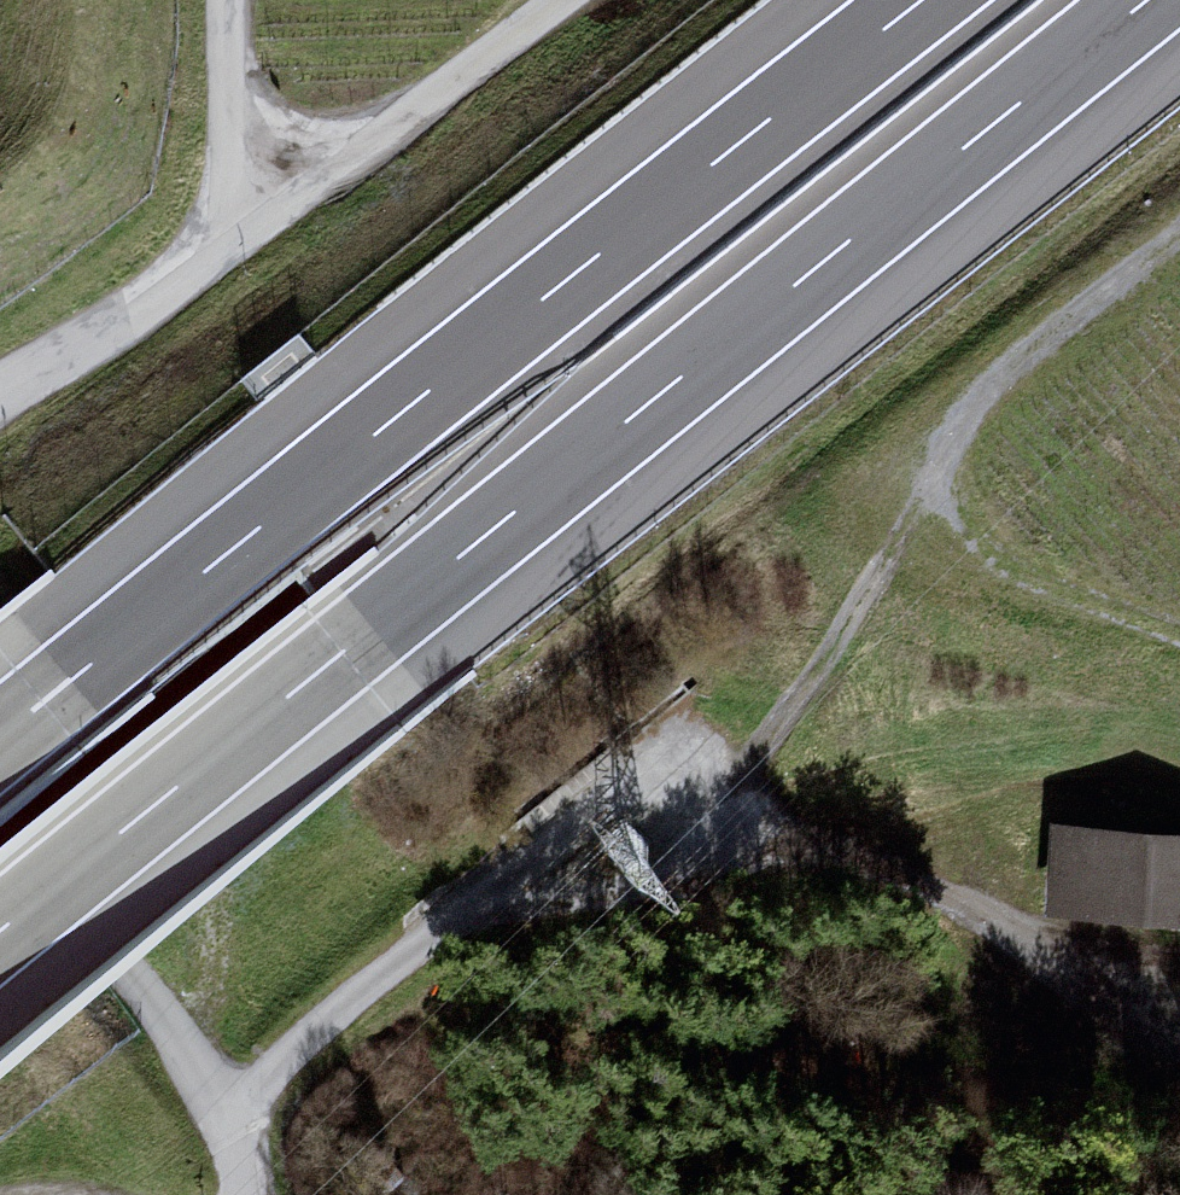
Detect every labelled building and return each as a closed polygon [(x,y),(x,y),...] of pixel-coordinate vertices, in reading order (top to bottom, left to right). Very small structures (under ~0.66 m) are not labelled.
[(1051,821),(1045,903),(1179,912),(1179,830),(1051,821)]
